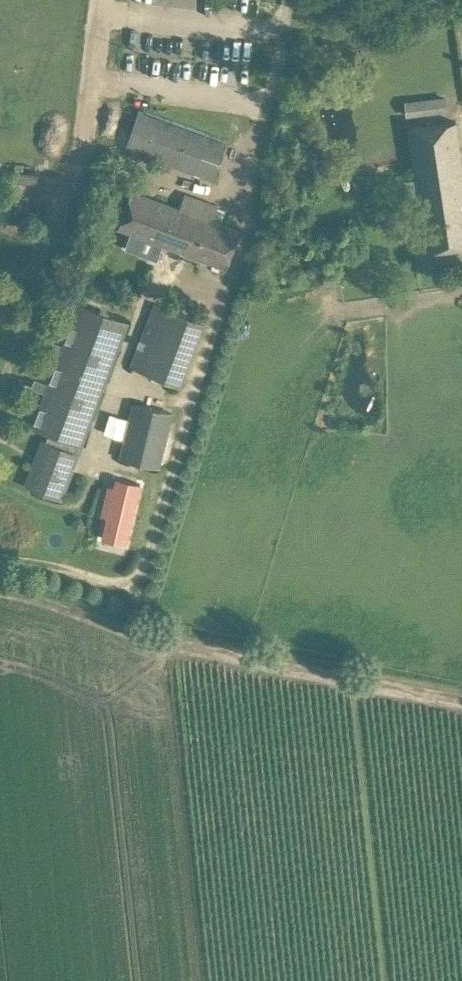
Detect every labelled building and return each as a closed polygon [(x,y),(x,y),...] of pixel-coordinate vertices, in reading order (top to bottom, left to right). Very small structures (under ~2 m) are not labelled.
[(422,114),(448,111),(446,94),(421,97),(422,114)] [(213,179),(226,145),(227,143),(138,110),(125,146),(213,179)] [(428,249),(461,245),(461,162),(456,121),(409,126),(428,249)] [(118,227),(172,246),(190,195),(185,193),(180,208),(132,190),(118,227)] [(213,220),(218,205),(190,195),(172,246),(227,266),(240,230),(213,220)] [(202,321),(183,314),(156,303),(132,364),(179,382),(202,321)] [(75,452),(78,444),(81,445),(127,322),(80,304),(33,427),(49,433),(46,441),(41,439),(24,485),(62,500),(80,454),(75,452)] [(158,464),(171,412),(135,404),(123,456),(158,464)]
